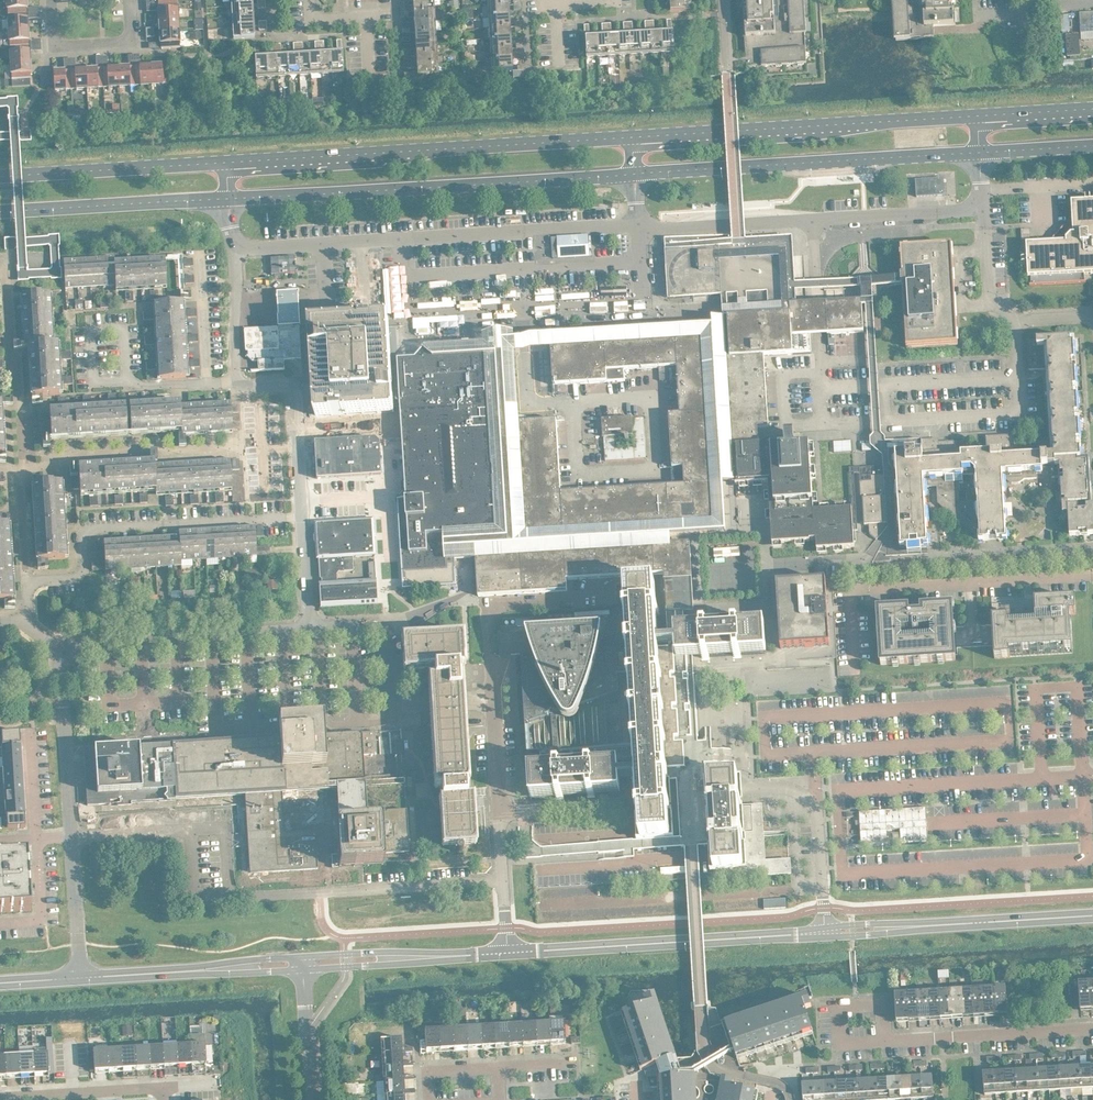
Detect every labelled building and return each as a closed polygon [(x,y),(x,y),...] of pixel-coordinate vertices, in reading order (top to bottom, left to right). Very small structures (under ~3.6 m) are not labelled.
[(10,13),(29,12),(29,7),(30,7),(30,6),(29,7),(28,0),(9,0),(10,8),(9,8),(10,8),(10,13)] [(437,9),(436,9),(435,0),(415,0),(416,0),(416,10),(415,10),(415,11),(437,9)] [(451,0),(452,8),(461,8),(461,0),(455,0),(451,0)] [(673,10),(672,10),(672,11),(693,10),(693,9),(692,9),(691,0),(672,0),(673,10)] [(748,66),(808,62),(804,0),(744,0),(748,66)] [(898,38),(936,36),(935,25),(957,24),(956,0),(895,0),(898,38)] [(160,20),(182,19),(181,19),(180,9),(181,9),(181,8),(180,8),(180,3),(161,4),(161,9),(160,9),(160,10),(161,10),(162,20),(160,20)] [(234,15),(234,16),(255,15),(255,14),(254,14),(254,4),(255,4),(234,5),(233,5),(235,5),(235,15),(234,15)] [(490,16),(490,17),(511,16),(511,15),(510,15),(510,5),(511,5),(490,6),(491,6),(491,16),(490,16)] [(416,21),(437,20),(436,20),(436,10),(437,10),(437,9),(415,11),(410,11),(403,11),(403,16),(411,15),(411,17),(417,16),(417,21),(416,21)] [(1081,11),(1082,31),(1087,31),(1087,30),(1092,30),(1092,10),(1081,11)] [(10,29),(10,30),(31,28),(30,28),(29,18),(30,18),(30,17),(29,17),(29,12),(10,13),(10,18),(9,18),(9,19),(10,19),(11,29),(10,29)] [(1071,14),(1062,15),(1063,31),(1072,30),(1071,14)] [(235,26),(235,27),(256,25),(255,25),(254,15),(255,15),(234,16),(235,16),(236,26),(235,26)] [(491,27),(491,28),(512,26),(511,26),(510,16),(511,16),(490,17),(491,17),(492,27),(491,27)] [(161,31),(182,30),(182,29),(181,30),(181,19),(182,19),(160,20),(160,21),(162,21),(162,31),(161,31)] [(412,32),(417,32),(438,31),(438,30),(437,30),(436,20),(437,20),(416,21),(416,22),(417,22),(417,27),(411,27),(411,28),(404,28),(404,33),(412,32)] [(256,25),(235,27),(236,27),(237,37),(236,37),(236,38),(257,37),(257,36),(256,36),(255,26),(256,26),(256,25)] [(491,38),(492,38),(513,37),(512,37),(511,27),(512,27),(512,26),(491,28),(492,28),(493,38),(491,38)] [(12,41),(12,46),(31,44),(31,39),(32,39),(31,39),(30,29),(31,29),(31,28),(10,30),(11,30),(12,40),(11,40),(11,41),(12,41)] [(182,30),(161,31),(161,32),(162,31),(163,42),(162,42),(163,42),(163,48),(182,47),(182,41),(183,41),(183,40),(182,40),(181,30),(182,30)] [(204,31),(192,32),(193,40),(204,39),(204,31)] [(417,42),(417,43),(439,42),(439,41),(438,41),(437,31),(438,31),(417,32),(418,32),(418,42),(417,42)] [(652,33),(653,54),(654,54),(654,53),(664,52),(664,53),(663,32),(662,32),(662,33),(652,34),(652,33)] [(663,32),(664,53),(664,52),(675,52),(675,53),(674,32),(673,32),(673,33),(663,33),(663,32)] [(642,33),(641,34),(643,55),(643,54),(653,53),(653,54),(652,33),(652,34),(642,35),(642,33)] [(1072,33),(1068,34),(1069,55),(1073,55),(1082,55),(1080,33),(1072,33)] [(620,35),(621,56),(621,55),(631,54),(631,55),(632,55),(631,34),(630,34),(630,35),(620,36),(620,35)] [(631,34),(632,55),(632,54),(642,54),(642,55),(643,55),(641,34),(641,35),(631,35),(631,34)] [(599,36),(598,36),(600,57),(600,56),(610,56),(610,57),(609,35),(609,36),(609,37),(599,37),(599,36)] [(609,35),(610,57),(611,57),(611,56),(621,55),(621,56),(620,35),(619,35),(620,36),(609,37),(609,35)] [(600,57),(598,36),(598,37),(588,38),(588,37),(587,37),(588,58),(589,58),(589,57),(599,56),(599,57),(600,57)] [(492,49),(513,48),(513,47),(512,47),(512,37),(513,37),(492,38),(492,39),(493,39),(493,49),(492,49)] [(418,53),(418,54),(439,52),(438,52),(438,42),(439,42),(417,43),(418,43),(419,53),(418,53)] [(13,61),(12,62),(33,61),(33,60),(32,60),(31,50),(32,50),(32,49),(31,49),(31,44),(12,46),(12,51),(11,51),(12,51),(13,61)] [(493,59),(493,60),(514,58),(513,58),(512,48),(513,48),(492,49),(493,49),(494,59),(493,59)] [(323,53),(322,53),(323,74),(324,74),(324,73),(334,73),(334,74),(333,52),(333,53),(333,54),(323,54),(323,53)] [(333,52),(334,74),(334,73),(345,72),(345,73),(344,52),(344,53),(333,54),(333,52)] [(419,64),(440,63),(439,63),(438,53),(439,53),(439,52),(418,54),(419,54),(420,64),(419,64)] [(312,54),(311,54),(313,75),(313,74),(323,73),(323,74),(322,53),(322,54),(312,55),(312,54)] [(290,55),(291,76),(291,75),(301,75),(302,76),(301,54),(300,55),(300,56),(290,56),(290,55)] [(301,54),(302,76),(302,75),(312,74),(312,75),(313,75),(311,54),(311,55),(301,56),(301,54)] [(280,56),(279,56),(280,77),(281,77),(281,76),(291,75),(291,76),(290,55),(290,56),(280,57),(280,56)] [(269,56),(268,57),(270,78),(270,77),(280,76),(280,77),(279,56),(279,57),(269,58),(269,56)] [(270,78),(268,57),(268,58),(258,58),(258,57),(257,57),(258,78),(259,78),(259,77),(269,77),(269,78),(270,78)] [(514,58),(493,60),(494,60),(495,70),(493,70),(494,71),(515,70),(515,69),(514,69),(513,59),(514,59),(514,58)] [(33,61),(12,62),(13,62),(14,72),(13,73),(14,73),(14,79),(32,77),(33,77),(33,72),(34,72),(34,71),(33,71),(32,61),(33,61)] [(153,64),(154,85),(154,84),(165,83),(165,84),(165,83),(171,83),(170,64),(164,64),(164,63),(163,63),(163,64),(153,65),(153,64)] [(440,63),(419,64),(419,65),(420,65),(420,70),(414,71),(406,72),(407,76),(414,76),(415,81),(428,81),(428,75),(441,74),(439,74),(439,63),(440,63)] [(142,65),(137,66),(138,85),(143,84),(143,85),(144,85),(144,84),(154,84),(154,85),(153,64),(152,64),(152,65),(142,65),(142,64),(142,65)] [(121,66),(120,66),(122,87),(122,86),(132,85),(132,86),(133,86),(133,85),(138,85),(137,66),(132,66),(132,65),(131,65),(131,66),(121,67),(121,66)] [(109,67),(104,68),(106,87),(111,86),(111,87),(111,86),(121,86),(121,87),(122,87),(120,66),(120,67),(110,67),(110,66),(109,66),(109,67)] [(89,67),(88,68),(90,89),(90,88),(100,87),(100,88),(101,88),(101,87),(106,87),(104,68),(99,68),(99,67),(99,68),(89,69),(89,67)] [(77,69),(72,70),(73,89),(78,88),(78,89),(79,89),(79,88),(89,88),(89,89),(90,89),(88,68),(88,69),(78,69),(78,68),(77,68),(77,69)] [(73,89),(72,70),(67,70),(67,69),(66,69),(66,70),(56,71),(56,70),(55,70),(57,91),(57,90),(68,89),(68,90),(68,89),(73,89)] [(115,109),(108,109),(108,117),(122,116),(122,108),(121,103),(115,104),(115,109)] [(91,109),(83,110),(83,119),(91,118),(91,109)] [(917,179),(918,196),(945,194),(944,177),(917,179)] [(1092,272),(1092,200),(1092,194),(1087,194),(1087,200),(1086,200),(1073,201),(1075,233),(1072,233),(1072,232),(1066,227),(1066,226),(1065,226),(1064,227),(1065,227),(1061,232),(1056,237),(1056,241),(1028,243),(1028,256),(1028,257),(1023,257),(1023,262),(1029,262),(1030,276),(1032,276),(1033,284),(1031,284),(1031,285),(1088,282),(1087,281),(1086,281),(1086,273),(1092,272)] [(1023,228),(1023,239),(1032,239),(1031,228),(1023,228)] [(561,237),(553,237),(554,257),(562,257),(562,256),(576,255),(576,256),(590,255),(590,249),(594,249),(593,236),(589,236),(589,235),(566,237),(561,237)] [(734,245),(667,249),(668,266),(669,266),(671,297),(680,297),(723,294),(724,309),(739,308),(741,308),(741,302),(749,301),(750,307),(756,306),(770,305),(770,304),(792,303),(789,259),(788,243),(787,243),(748,245),(747,237),(734,238),(734,245)] [(904,281),(908,347),(959,344),(957,305),(955,283),(955,276),(953,244),(902,247),(904,276),(904,281)] [(272,257),(273,273),(298,272),(297,255),(272,257)] [(117,256),(91,258),(91,261),(93,282),(93,284),(101,284),(109,283),(117,283),(117,284),(118,284),(118,287),(116,259),(117,259),(117,258),(117,256)] [(117,259),(116,259),(118,287),(118,290),(127,289),(135,289),(152,288),(160,287),(169,287),(169,284),(168,274),(167,260),(167,257),(166,257),(158,258),(158,257),(150,258),(133,259),(132,259),(127,259),(125,259),(125,260),(117,260),(117,259)] [(91,258),(65,259),(66,261),(67,286),(68,286),(76,285),(84,285),(93,284),(93,282),(91,261),(91,258)] [(24,306),(23,306),(23,307),(24,307),(24,311),(25,328),(26,336),(26,341),(26,345),(26,348),(30,348),(31,348),(31,353),(32,361),(32,369),(37,369),(59,368),(63,367),(62,359),(62,351),(61,342),(59,342),(57,342),(56,342),(56,334),(55,326),(54,309),(54,301),(53,292),(50,292),(26,294),(23,294),(24,303),(24,306)] [(730,317),(725,318),(726,331),(726,344),(727,358),(728,375),(730,402),(732,429),(733,446),(735,446),(737,483),(770,481),(774,542),(811,540),(811,539),(818,538),(818,548),(856,546),(853,507),(815,510),(811,444),(796,445),(796,442),(804,442),(803,432),(796,433),(796,432),(786,432),(787,445),(770,446),(770,443),(760,444),(760,437),(759,427),(770,426),(768,399),(767,381),(769,381),(769,378),(767,378),(767,373),(767,368),(768,368),(768,364),(766,365),(766,355),(772,355),(795,354),(813,353),(812,334),(819,334),(865,331),(863,298),(862,298),(862,300),(827,302),(817,302),(810,303),(798,304),(798,303),(792,303),(770,304),(770,305),(756,306),(750,307),(749,301),(741,302),(741,308),(739,308),(740,316),(730,317)] [(159,302),(156,302),(156,311),(157,319),(158,336),(158,344),(159,352),(163,352),(184,351),(189,350),(189,342),(188,334),(187,317),(187,309),(186,300),(183,300),(159,302)] [(313,322),(311,322),(312,323),(312,331),(312,337),(313,338),(313,352),(313,354),(314,368),(314,369),(315,383),(315,385),(316,399),(316,400),(317,414),(317,415),(319,415),(333,414),(334,414),(348,413),(349,413),(364,412),(365,412),(379,412),(380,411),(394,411),(395,410),(395,409),(394,395),(394,394),(394,383),(393,380),(393,379),(392,365),(392,363),(392,349),(391,348),(391,334),(390,332),(390,327),(390,326),(390,318),(390,317),(388,317),(374,318),(373,318),(359,319),(358,319),(344,320),(342,320),(328,321),(327,321),(313,322)] [(286,358),(303,357),(301,327),(279,328),(247,329),(249,356),(254,360),(260,360),(261,371),(286,369),(286,368),(287,368),(286,358)] [(558,419),(520,422),(521,440),(522,458),(523,472),(524,484),(524,492),(527,532),(565,530),(583,529),(601,528),(618,527),(635,525),(654,524),(671,523),(715,520),(713,483),(712,465),(711,447),(710,430),(709,412),(708,403),(708,394),(707,386),(708,386),(708,376),(707,376),(704,337),(678,339),(660,340),(651,340),(624,342),(607,343),(602,343),(589,344),(571,345),(553,346),(555,384),(573,383),(591,382),(609,381),(627,380),(626,369),(631,369),(631,370),(635,370),(634,368),(652,367),(653,367),(653,369),(656,369),(656,367),(661,367),(662,380),(680,379),(681,396),(681,403),(670,403),(671,414),(671,415),(672,432),(674,467),(675,485),(669,485),(652,486),(617,488),(599,490),(598,490),(596,490),(595,483),(571,484),(571,485),(562,486),(562,482),(561,469),(560,455),(559,437),(558,419)] [(860,466),(861,472),(861,481),(862,494),(864,494),(866,524),(870,524),(871,533),(878,539),(880,541),(883,542),(884,541),(885,541),(884,542),(889,545),(890,545),(912,544),(913,544),(925,543),(927,543),(928,543),(929,543),(928,530),(928,526),(925,484),(929,483),(938,483),(939,493),(939,498),(976,532),(980,535),(980,539),(984,538),(985,539),(985,540),(989,540),(1000,539),(1000,538),(1005,538),(1005,539),(1008,539),(1008,532),(1007,519),(1006,507),(1005,496),(1005,492),(1004,472),(1006,472),(1006,474),(1008,478),(1010,480),(1011,481),(1013,482),(1014,482),(1016,482),(1018,482),(1020,482),(1022,481),(1024,480),(1026,478),(1028,478),(1038,477),(1038,473),(1038,470),(1044,470),(1044,464),(1061,463),(1062,471),(1065,471),(1065,476),(1065,480),(1062,480),(1063,489),(1063,498),(1066,498),(1067,501),(1064,501),(1064,512),(1070,512),(1070,519),(1071,527),(1071,535),(1080,534),(1080,531),(1085,531),(1089,531),(1089,534),(1092,533),(1092,501),(1092,493),(1092,487),(1092,484),(1092,482),(1091,466),(1091,461),(1091,460),(1090,456),(1089,456),(1087,456),(1082,456),(1082,448),(1078,448),(1078,443),(1078,439),(1081,439),(1080,430),(1080,421),(1077,422),(1077,417),(1076,413),(1079,413),(1079,404),(1078,395),(1075,395),(1075,391),(1075,387),(1078,386),(1077,377),(1077,369),(1074,369),(1073,364),(1073,360),(1076,360),(1076,351),(1075,342),(1072,343),(1072,338),(1050,339),(1045,339),(1039,340),(1029,340),(1031,369),(1038,369),(1047,368),(1048,374),(1047,374),(1048,379),(1048,385),(1049,400),(1049,406),(1050,411),(1051,427),(1051,432),(1051,438),(1052,437),(1053,453),(1017,455),(1015,434),(1001,435),(998,435),(987,436),(988,451),(963,453),(963,448),(956,448),(956,440),(923,442),(923,439),(883,441),(885,465),(861,467),(861,466),(860,466)] [(439,427),(448,416),(456,408),(491,406),(488,353),(448,356),(446,358),(438,358),(437,358),(432,353),(432,354),(426,348),(417,358),(404,358),(399,359),(402,394),(406,469),(407,482),(408,490),(401,499),(401,500),(399,500),(399,501),(405,588),(458,585),(455,541),(445,532),(439,427)] [(163,352),(159,352),(160,361),(160,369),(161,378),(163,378),(188,376),(191,376),(190,367),(190,359),(189,350),(184,351),(163,352)] [(500,352),(503,406),(517,405),(514,351),(500,352)] [(37,369),(32,369),(33,378),(33,386),(34,395),(37,395),(44,394),(61,393),(65,393),(64,384),(63,376),(63,367),(59,368),(37,369)] [(141,404),(131,405),(132,406),(133,431),(133,433),(142,433),(150,432),(167,431),(168,431),(175,431),(184,430),(184,433),(184,435),(188,435),(193,434),(194,434),(201,434),(209,433),(209,429),(208,407),(207,403),(199,404),(191,404),(191,405),(183,405),(183,404),(182,402),(173,402),(173,401),(165,401),(166,403),(148,404),(148,402),(140,403),(141,404)] [(216,403),(207,403),(208,407),(209,429),(209,433),(218,433),(226,432),(235,432),(235,429),(234,427),(234,421),(234,414),(234,412),(233,404),(233,402),(224,402),(216,403)] [(61,409),(52,410),(53,432),(54,437),(54,438),(63,438),(71,437),(88,436),(95,436),(113,435),(120,434),(130,434),(129,431),(128,406),(128,405),(119,406),(119,404),(111,404),(111,406),(94,407),(94,406),(86,406),(86,408),(69,409),(69,407),(61,408),(61,409)] [(605,436),(607,460),(648,458),(646,417),(634,417),(634,416),(603,418),(604,436),(605,436)] [(456,505),(457,527),(468,536),(501,534),(507,528),(501,427),(491,418),(461,420),(451,431),(456,505)] [(316,441),(318,473),(319,477),(382,473),(380,441),(376,437),(316,441)] [(140,460),(131,461),(131,466),(133,488),(133,491),(142,491),(149,490),(158,490),(158,491),(158,493),(158,494),(167,494),(175,493),(184,493),(183,489),(182,467),(182,463),(173,463),(172,463),(165,464),(157,465),(157,459),(156,459),(153,460),(147,460),(140,460)] [(190,462),(182,463),(182,467),(183,489),(184,493),(192,492),(200,492),(217,491),(225,490),(234,490),(234,487),(233,470),(232,462),(232,460),(223,460),(215,460),(215,461),(198,462),(198,461),(190,462)] [(131,461),(81,464),(82,482),(82,485),(82,488),(82,494),(133,491),(133,488),(131,466),(131,461)] [(36,496),(35,496),(35,497),(36,497),(36,500),(36,509),(41,508),(63,507),(67,507),(66,498),(66,490),(65,481),(63,481),(58,482),(46,482),(36,483),(35,483),(35,492),(36,496)] [(41,508),(36,509),(37,517),(37,525),(38,542),(39,546),(38,546),(38,547),(39,547),(39,550),(39,559),(41,559),(50,559),(68,557),(70,557),(69,548),(69,540),(68,523),(67,516),(67,507),(63,507),(41,508)] [(321,558),(355,555),(376,554),(374,518),(317,522),(318,535),(320,535),(321,540),(318,541),(319,558),(321,558)] [(6,599),(15,598),(17,598),(16,589),(16,586),(17,586),(17,585),(16,585),(16,581),(15,564),(14,556),(13,539),(13,536),(14,536),(14,535),(13,535),(13,531),(12,522),(10,522),(0,523),(0,599),(6,599)] [(257,526),(231,528),(232,533),(233,553),(233,556),(258,554),(259,554),(258,552),(258,546),(257,537),(257,529),(257,526)] [(231,528),(206,529),(207,534),(208,555),(208,557),(233,556),(233,553),(232,533),(231,528)] [(206,529),(181,531),(181,534),(181,536),(181,540),(182,540),(183,558),(183,563),(184,566),(195,565),(194,558),(208,557),(208,555),(207,534),(206,529)] [(181,536),(156,537),(158,565),(182,563),(183,563),(183,558),(182,540),(181,540),(181,536)] [(156,537),(131,539),(133,566),(133,572),(144,572),(144,566),(158,565),(156,537)] [(131,539),(106,541),(106,543),(106,551),(107,560),(107,566),(107,568),(108,568),(133,566),(131,539)] [(271,545),(258,546),(258,552),(259,554),(272,553),(271,545)] [(478,557),(477,557),(480,595),(515,593),(533,592),(569,590),(568,579),(585,577),(603,576),(621,575),(629,575),(638,574),(666,573),(666,577),(666,584),(668,606),(668,605),(669,609),(676,608),(676,605),(678,605),(688,604),(687,582),(687,576),(685,549),(655,551),(655,546),(636,547),(627,548),(619,548),(601,549),(584,551),(566,552),(550,553),(545,553),(542,553),(542,555),(531,556),(531,554),(513,555),(478,557)] [(323,578),(324,585),(339,584),(339,574),(341,571),(356,570),(355,555),(321,558),(321,572),(323,572),(325,574),(325,576),(323,578)] [(107,560),(94,561),(94,569),(107,568),(107,566),(107,560)] [(279,580),(270,580),(270,589),(279,589),(279,580)] [(828,596),(827,580),(778,583),(782,648),(831,645),(828,596)] [(627,608),(625,608),(625,616),(628,616),(629,634),(629,639),(629,640),(627,640),(627,652),(631,652),(633,671),(636,719),(637,738),(633,739),(633,747),(637,746),(639,770),(639,778),(639,781),(635,782),(636,807),(637,807),(637,812),(637,813),(638,839),(647,838),(667,837),(676,836),(674,810),(672,810),(671,805),(673,805),(672,780),(667,780),(667,779),(695,777),(693,743),(692,736),(693,736),(693,735),(692,711),(692,710),(691,704),(692,704),(691,703),(690,679),(690,678),(689,657),(694,657),(703,656),(703,659),(711,658),(711,656),(735,654),(735,657),(743,656),(743,654),(766,652),(768,652),(767,647),(766,647),(765,627),(766,627),(766,622),(765,622),(741,623),(741,625),(741,621),(733,621),(733,624),(709,625),(709,623),(701,623),(701,626),(687,627),(686,612),(685,612),(684,612),(678,613),(677,613),(669,613),(670,633),(660,634),(659,614),(661,614),(660,606),(658,606),(656,582),(656,583),(656,581),(651,581),(631,583),(626,583),(626,584),(627,608)] [(378,582),(339,584),(324,585),(321,586),(322,605),(379,602),(378,582)] [(994,617),(996,658),(1012,657),(1011,656),(1074,652),(1072,613),(1077,613),(1076,597),(1036,600),(1037,615),(1048,615),(1049,619),(1064,618),(1064,622),(1010,626),(1009,616),(994,617)] [(879,613),(882,664),(957,660),(954,609),(950,609),(950,605),(923,607),(923,613),(910,613),(910,607),(883,609),(883,613),(879,613)] [(536,656),(523,657),(529,753),(542,753),(543,767),(530,768),(531,793),(532,796),(532,798),(557,796),(557,799),(565,798),(565,796),(589,794),(589,797),(597,796),(597,794),(622,792),(622,791),(621,787),(621,783),(621,779),(639,778),(639,770),(637,746),(633,747),(633,739),(637,738),(636,719),(633,671),(620,671),(619,651),(601,652),(602,650),(602,647),(603,642),(604,637),(604,634),(605,630),(604,630),(605,628),(529,633),(530,635),(529,635),(530,638),(532,643),(533,649),(535,653),(536,656)] [(398,651),(397,652),(397,654),(398,655),(400,656),(402,656),(403,655),(404,655),(405,670),(424,669),(424,670),(425,671),(426,671),(426,670),(427,670),(427,669),(436,668),(436,671),(436,676),(429,677),(436,787),(438,787),(438,797),(429,797),(429,804),(439,804),(439,809),(419,810),(420,818),(421,834),(421,842),(423,842),(443,841),(444,846),(459,845),(464,845),(480,844),(476,793),(469,794),(468,785),(471,785),(464,675),(461,675),(461,667),(468,666),(466,631),(403,635),(404,650),(403,650),(401,650),(399,650),(398,651)] [(0,732),(0,745),(22,743),(22,731),(0,732)] [(0,745),(4,745),(5,756),(23,755),(22,743),(0,745)] [(6,768),(0,768),(24,767),(23,755),(5,756),(6,768)] [(24,767),(0,768),(1,780),(25,779),(24,767)] [(25,779),(1,780),(2,792),(25,791),(25,779)] [(744,832),(754,831),(752,805),(743,806),(743,800),(740,800),(740,799),(708,801),(708,808),(697,809),(697,810),(689,810),(687,783),(678,783),(681,827),(682,827),(682,836),(710,834),(711,843),(715,843),(716,870),(724,869),(724,878),(792,873),(789,834),(745,837),(744,832)] [(25,791),(2,792),(3,804),(26,803),(25,791)] [(26,803),(3,804),(5,804),(6,815),(3,815),(3,816),(27,814),(26,803)] [(27,814),(3,816),(4,828),(28,827),(27,814)] [(599,842),(600,853),(618,852),(617,841),(599,842)] [(30,855),(0,857),(0,911),(22,910),(22,911),(22,910),(33,909),(30,855)] [(950,970),(939,970),(940,978),(951,978),(950,970)] [(1080,992),(1081,995),(1081,999),(1081,1002),(1081,1006),(1081,1009),(1082,1009),(1082,1008),(1092,1008),(1091,984),(1080,984),(1080,986),(1080,992)] [(1007,989),(995,990),(997,1014),(1008,1013),(1008,1014),(1018,1013),(1017,1004),(1008,1005),(1007,989)] [(984,990),(973,991),(975,1015),(986,1014),(984,990)] [(995,990),(984,990),(986,1014),(997,1014),(995,990)] [(973,991),(962,992),(964,1016),(975,1015),(973,991)] [(951,992),(940,993),(942,1017),(953,1017),(951,992)] [(962,992),(951,992),(953,1017),(964,1016),(962,992)] [(940,993),(929,994),(931,1018),(942,1017),(940,993)] [(648,1004),(626,1012),(629,1022),(632,1031),(635,1040),(639,1050),(642,1059),(645,1069),(659,1064),(675,1059),(673,1051),(671,1046),(670,1042),(668,1037),(667,1033),(665,1027),(663,1023),(662,1018),(660,1014),(658,1009),(658,1007),(661,1006),(657,994),(646,997),(648,1004)] [(919,994),(908,995),(909,1019),(920,1019),(919,994)] [(929,994),(919,994),(920,1019),(931,1018),(929,994)] [(757,1049),(814,1030),(807,1008),(813,1005),(810,995),(803,997),(804,1000),(719,1028),(721,1034),(725,1032),(727,1033),(726,1035),(717,1037),(720,1047),(725,1045),(727,1046),(726,1048),(721,1050),(723,1054),(727,1053),(731,1065),(727,1066),(729,1071),(737,1068),(738,1071),(744,1072),(744,1071),(743,1070),(739,1056),(757,1049)] [(909,1019),(908,995),(896,996),(898,1021),(898,1020),(909,1019)] [(699,1015),(701,1014),(710,1013),(710,1006),(696,1007),(698,1048),(699,1060),(713,1059),(713,1054),(703,1055),(702,1054),(703,1052),(713,1052),(712,1042),(703,1042),(701,1041),(702,1039),(712,1039),(711,1029),(702,1030),(700,1028),(702,1027),(711,1026),(710,1016),(701,1017),(699,1015)] [(565,1021),(551,1022),(553,1041),(566,1040),(566,1041),(567,1041),(566,1020),(565,1021)] [(551,1022),(538,1023),(539,1042),(553,1041),(551,1022)] [(538,1023),(524,1024),(525,1043),(539,1042),(538,1023)] [(524,1024),(510,1025),(511,1044),(525,1043),(524,1024)] [(134,1025),(124,1026),(125,1035),(134,1035),(134,1025)] [(496,1025),(482,1026),(483,1045),(497,1045),(496,1025)] [(510,1025),(496,1025),(497,1045),(511,1044),(510,1025)] [(482,1026),(468,1027),(470,1046),(483,1045),(482,1026)] [(468,1027),(455,1028),(456,1047),(470,1046),(468,1027)] [(455,1028),(441,1029),(442,1048),(456,1047),(455,1028)] [(442,1048),(441,1029),(427,1030),(427,1029),(426,1029),(428,1049),(429,1049),(428,1049),(442,1048)] [(54,1037),(48,1037),(48,1047),(49,1052),(51,1073),(56,1072),(54,1037)] [(383,1039),(384,1053),(403,1051),(403,1052),(414,1051),(414,1046),(402,1047),(402,1038),(402,1037),(382,1038),(383,1039)] [(206,1043),(192,1044),(194,1063),(207,1062),(207,1063),(208,1063),(214,1062),(213,1047),(207,1047),(207,1043),(206,1043)] [(183,1045),(179,1045),(180,1064),(194,1063),(192,1044),(183,1045)] [(179,1045),(165,1046),(166,1065),(180,1064),(179,1045)] [(165,1046),(151,1047),(152,1066),(166,1065),(165,1046)] [(137,1047),(123,1048),(125,1067),(138,1067),(137,1047)] [(151,1047),(137,1047),(138,1067),(152,1066),(151,1047)] [(123,1048),(110,1049),(111,1068),(125,1067),(123,1048)] [(111,1068),(110,1049),(96,1050),(96,1049),(95,1049),(96,1070),(97,1070),(97,1069),(111,1068)] [(384,1053),(385,1066),(403,1065),(415,1065),(415,1060),(403,1061),(403,1052),(403,1051),(384,1053)] [(49,1053),(35,1054),(36,1073),(50,1072),(50,1073),(51,1073),(49,1052),(49,1053)] [(35,1054),(21,1055),(22,1074),(36,1073),(35,1054)] [(0,1056),(0,1075),(9,1075),(7,1055),(0,1056)] [(21,1055),(7,1055),(9,1075),(22,1074),(21,1055)] [(645,1069),(647,1073),(651,1087),(663,1086),(663,1095),(664,1099),(696,1099),(695,1084),(701,1083),(701,1072),(696,1065),(678,1066),(675,1059),(659,1064),(645,1069)] [(385,1066),(386,1080),(404,1079),(416,1079),(416,1074),(404,1075),(403,1065),(385,1066)] [(1081,1066),(1071,1067),(1072,1088),(1083,1087),(1081,1066)] [(1081,1066),(1083,1087),(1092,1087),(1092,1081),(1092,1066),(1081,1066)] [(1071,1067),(1060,1068),(1061,1089),(1072,1088),(1071,1067)] [(1049,1068),(1038,1069),(1040,1090),(1050,1089),(1049,1068)] [(1060,1068),(1049,1068),(1050,1089),(1061,1089),(1060,1068)] [(1038,1069),(1028,1070),(1029,1091),(1040,1090),(1038,1069)] [(1017,1070),(1006,1071),(1007,1092),(1018,1091),(1017,1070)] [(1028,1070),(1017,1070),(1018,1091),(1029,1091),(1028,1070)] [(745,1078),(759,1081),(761,1074),(746,1071),(745,1078)] [(1006,1071),(995,1072),(997,1093),(1007,1092),(1006,1071)] [(997,1093),(995,1072),(984,1072),(985,1094),(986,1094),(986,1093),(997,1093)] [(922,1076),(911,1077),(913,1098),(923,1097),(922,1076)] [(933,1076),(922,1076),(923,1097),(934,1096),(934,1097),(935,1097),(933,1076)] [(726,1084),(723,1099),(755,1099),(757,1090),(734,1085),(735,1079),(724,1077),(723,1084),(726,1084)] [(911,1077),(901,1078),(902,1098),(913,1098),(911,1077)] [(890,1078),(879,1079),(880,1099),(891,1099),(890,1078)] [(901,1078),(890,1078),(891,1099),(902,1098),(901,1078)] [(386,1080),(387,1094),(405,1093),(417,1092),(417,1088),(405,1089),(404,1079),(386,1080)] [(868,1080),(870,1099),(876,1099),(880,1099),(879,1079),(868,1080)] [(847,1081),(848,1099),(859,1099),(858,1080),(847,1081)] [(858,1080),(859,1099),(870,1099),(868,1080),(858,1080)] [(836,1082),(837,1099),(848,1099),(847,1081),(836,1082)] [(354,1082),(347,1082),(348,1094),(359,1094),(359,1093),(367,1092),(366,1083),(361,1084),(360,1082),(354,1082)] [(815,1083),(816,1099),(826,1099),(825,1082),(815,1083)] [(825,1082),(826,1099),(837,1099),(836,1082),(825,1082)] [(815,1083),(803,1084),(804,1099),(816,1099),(815,1083)]
